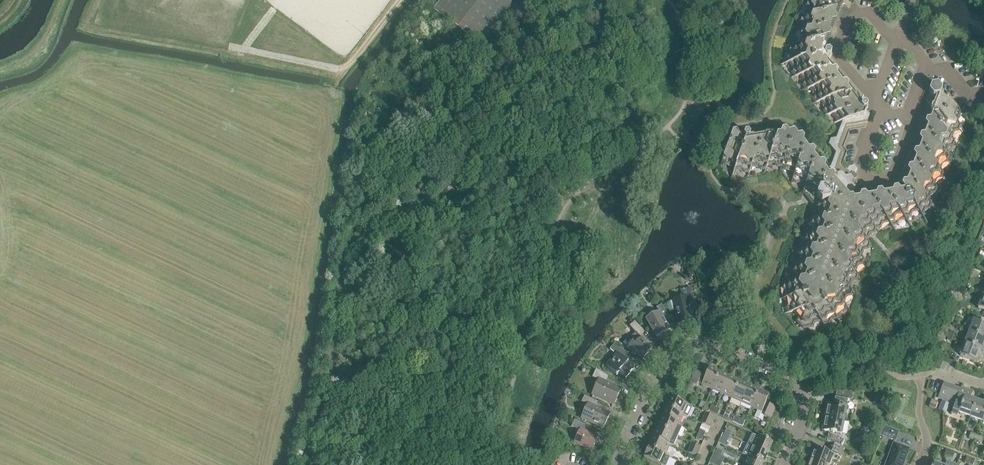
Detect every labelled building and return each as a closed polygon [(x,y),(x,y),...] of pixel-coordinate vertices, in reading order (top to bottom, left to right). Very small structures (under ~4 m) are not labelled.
[(520,0),(442,0),(433,12),(481,49),(520,0)] [(745,135),(742,134),(738,134),(736,132),(733,132),(723,157),(719,168),(731,180),(780,172),(807,207),(777,290),(774,300),(795,326),(801,332),(833,328),(834,324),(840,323),(842,317),(847,317),(850,310),(846,307),(848,302),(853,301),(874,249),(869,244),(879,233),(928,225),(964,130),(956,121),(962,115),(938,86),(931,87),(929,93),(933,98),(936,97),(933,106),(932,106),(931,110),(931,111),(928,122),(926,122),(925,125),(926,127),(924,131),(922,137),(920,137),(919,141),(920,142),(919,146),(916,153),(915,153),(913,157),(914,158),(913,161),(910,168),(909,168),(907,172),(908,173),(904,184),(903,184),(902,188),(904,191),(903,194),(900,194),(897,192),(893,192),(893,194),(882,195),(881,194),(877,195),(876,196),(865,198),(865,197),(861,197),(860,196),(857,197),(854,193),(855,188),(852,184),(847,185),(844,181),(846,176),(842,172),(837,173),(835,170),(841,153),(838,149),(846,126),(867,123),(870,116),(866,112),(867,109),(865,106),(862,107),(858,103),(859,102),(856,99),(855,99),(848,90),(848,89),(846,86),(844,86),(837,77),(838,76),(835,73),(834,73),(830,69),(827,65),(827,63),(825,60),(825,59),(826,60),(830,59),(831,56),(829,54),(826,54),(825,56),(823,55),(825,51),(824,50),(828,39),(830,39),(831,35),(830,34),(834,24),(835,23),(837,20),(836,19),(840,8),(841,8),(842,4),(842,3),(843,0),(803,0),(779,65),(833,123),(842,122),(836,139),(831,140),(829,145),(836,154),(830,168),(825,169),(825,167),(823,165),(822,165),(821,165),(814,156),(815,154),(812,151),(811,152),(803,143),(804,141),(801,138),(801,139),(795,132),(787,133),(786,133),(782,133),(782,134),(770,136),(769,135),(765,136),(765,137),(754,139),(753,138),(749,139),(750,137),(748,134),(745,135)] [(682,296),(672,298),(673,301),(667,303),(670,313),(675,312),(678,324),(693,320),(691,314),(697,312),(693,296),(691,289),(685,290),(683,289),(682,291),(681,291),(682,296)] [(670,331),(667,326),(670,324),(668,320),(670,319),(662,305),(657,308),(659,313),(646,320),(656,338),(670,331)] [(983,338),(983,318),(983,317),(980,323),(974,320),(969,332),(983,338)] [(644,332),(635,321),(629,326),(635,333),(629,339),(633,343),(628,348),(635,355),(637,354),(643,359),(651,350),(642,342),(643,341),(641,339),(639,337),(644,332)] [(983,351),(983,345),(983,344),(983,342),(983,338),(969,332),(965,344),(983,351)] [(619,373),(625,378),(634,369),(630,365),(634,361),(615,343),(610,349),(616,355),(605,366),(616,376),(619,373)] [(976,362),(979,356),(983,358),(983,355),(983,351),(965,344),(960,356),(976,362)] [(695,371),(690,383),(696,386),(698,383),(701,385),(712,390),(719,373),(709,369),(705,376),(702,374),(695,371)] [(605,383),(608,377),(596,370),(592,377),(600,381),(593,395),(612,404),(619,390),(605,383)] [(719,373),(712,390),(721,394),(729,378),(719,373)] [(729,378),(721,394),(731,399),(739,382),(729,378)] [(731,399),(741,403),(749,387),(739,382),(731,399)] [(938,398),(944,401),(949,386),(943,384),(938,398)] [(949,386),(944,401),(950,403),(955,388),(949,386)] [(741,403),(751,408),(758,391),(749,387),(741,403)] [(955,388),(950,403),(955,405),(961,391),(955,388)] [(764,417),(770,420),(776,408),(769,405),(765,403),(769,396),(758,391),(751,408),(761,412),(765,414),(764,417)] [(958,413),(970,417),(976,401),(970,399),(972,395),(961,391),(955,405),(952,414),(957,416),(958,413)] [(852,400),(851,392),(836,393),(837,401),(834,401),(834,405),(827,404),(824,417),(844,421),(847,407),(846,407),(848,400),(852,400)] [(597,402),(584,396),(581,402),(588,405),(582,420),(602,429),(609,414),(594,407),(597,402)] [(667,408),(683,416),(688,405),(669,397),(667,401),(669,402),(667,408)] [(928,407),(935,410),(938,403),(931,400),(928,407)] [(970,417),(982,422),(983,417),(983,400),(983,404),(976,401),(970,417)] [(662,418),(678,425),(679,426),(683,416),(667,408),(662,418)] [(701,424),(710,428),(714,417),(705,413),(701,424)] [(841,435),(844,421),(824,417),(822,431),(829,432),(828,435),(830,436),(828,443),(842,448),(844,440),(840,439),(841,435)] [(666,432),(673,435),(678,437),(682,427),(679,426),(678,425),(662,418),(661,418),(657,428),(666,432)] [(574,443),(591,451),(598,438),(583,431),(585,425),(574,420),(572,427),(579,430),(574,443)] [(895,441),(899,432),(884,426),(881,436),(895,441)] [(657,428),(652,437),(653,438),(670,445),(673,447),(678,437),(673,435),(666,432),(657,428)] [(747,445),(751,447),(768,454),(772,444),(756,436),(752,434),(747,445)] [(649,448),(665,455),(670,445),(653,438),(649,448)] [(825,464),(830,464),(832,459),(838,462),(843,449),(831,444),(828,453),(815,448),(810,460),(825,464)] [(894,444),(886,464),(903,464),(909,449),(894,444)] [(747,456),(763,464),(768,454),(751,447),(747,456)] [(665,455),(649,448),(644,458),(650,461),(659,464),(666,464),(670,457),(665,455)] [(709,463),(713,464),(721,464),(724,458),(721,457),(715,454),(714,453),(712,457),(709,463)] [(763,464),(747,456),(743,464),(763,464)]
